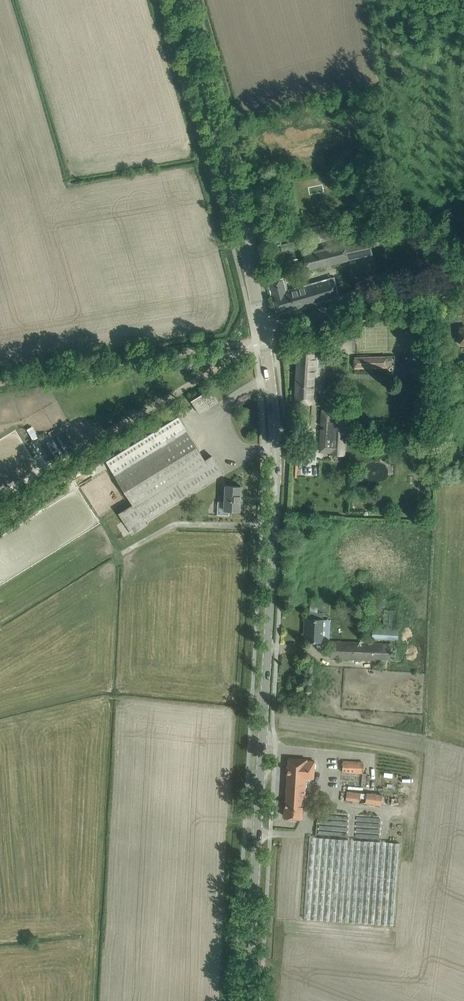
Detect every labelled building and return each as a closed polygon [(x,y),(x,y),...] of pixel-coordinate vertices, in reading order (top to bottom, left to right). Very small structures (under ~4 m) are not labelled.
[(453,214),(453,213),(450,208),(441,212),(444,219),(453,214)] [(383,234),(371,237),(374,246),(385,243),(383,234)] [(373,253),(369,237),(304,254),(308,270),(373,253)] [(282,280),(270,283),(279,312),(337,295),(333,280),(286,293),(282,280)] [(295,402),(312,403),(315,347),(298,346),(295,402)] [(386,356),(355,356),(355,368),(387,368),(386,356)] [(192,401),(200,414),(218,402),(210,389),(192,401)] [(320,451),(332,451),(332,447),(344,448),(345,439),(347,439),(347,425),(345,425),(346,418),(332,417),(333,411),(323,410),(322,424),(325,425),(325,429),(322,429),(320,451)] [(107,461),(133,504),(119,513),(132,534),(147,525),(145,521),(222,473),(212,456),(205,460),(178,417),(107,461)] [(41,450),(57,442),(53,435),(37,444),(41,450)] [(53,457),(57,465),(72,456),(64,441),(51,449),(55,456),(53,457)] [(217,514),(229,515),(229,511),(240,511),(241,486),(226,485),(225,502),(218,501),(217,514)] [(376,607),(385,607),(385,599),(376,598),(376,607)] [(304,641),(322,642),(323,619),(323,613),(307,612),(306,618),(305,618),(304,641)] [(374,639),(394,640),(394,639),(398,639),(399,630),(375,628),(375,629),(373,629),(372,638),(374,638),(374,639)] [(385,660),(391,660),(392,644),(368,642),(342,642),(332,641),(331,658),(341,658),(384,662),(385,660)] [(285,817),(302,818),(303,804),(304,804),(305,778),(314,778),(315,761),(307,761),(307,759),(289,758),(285,817)] [(342,772),(362,773),(363,762),(343,761),(342,772)] [(365,803),(381,805),(381,804),(391,805),(393,796),(382,794),(383,794),(367,792),(367,793),(361,793),(347,791),(346,800),(360,802),(360,797),(366,798),(365,803)] [(399,843),(310,837),(304,918),(393,925),(399,843)]
